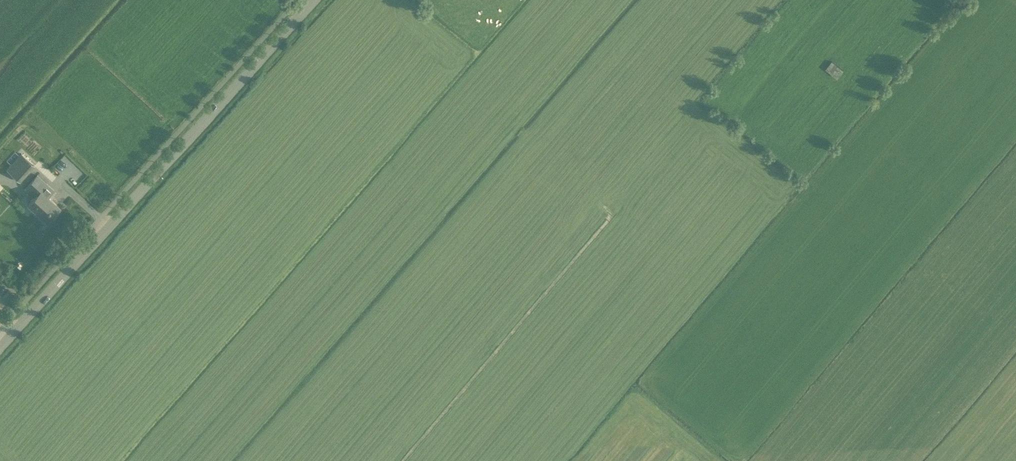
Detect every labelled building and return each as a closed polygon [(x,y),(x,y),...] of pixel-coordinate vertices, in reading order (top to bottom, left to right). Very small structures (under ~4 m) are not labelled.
[(832,62),(826,69),(837,77),(842,70),(832,62)] [(22,153),(7,169),(15,177),(24,168),(28,172),(34,165),(22,153)] [(37,175),(26,187),(35,196),(28,204),(47,221),(60,207),(48,196),(53,189),(37,175)]
